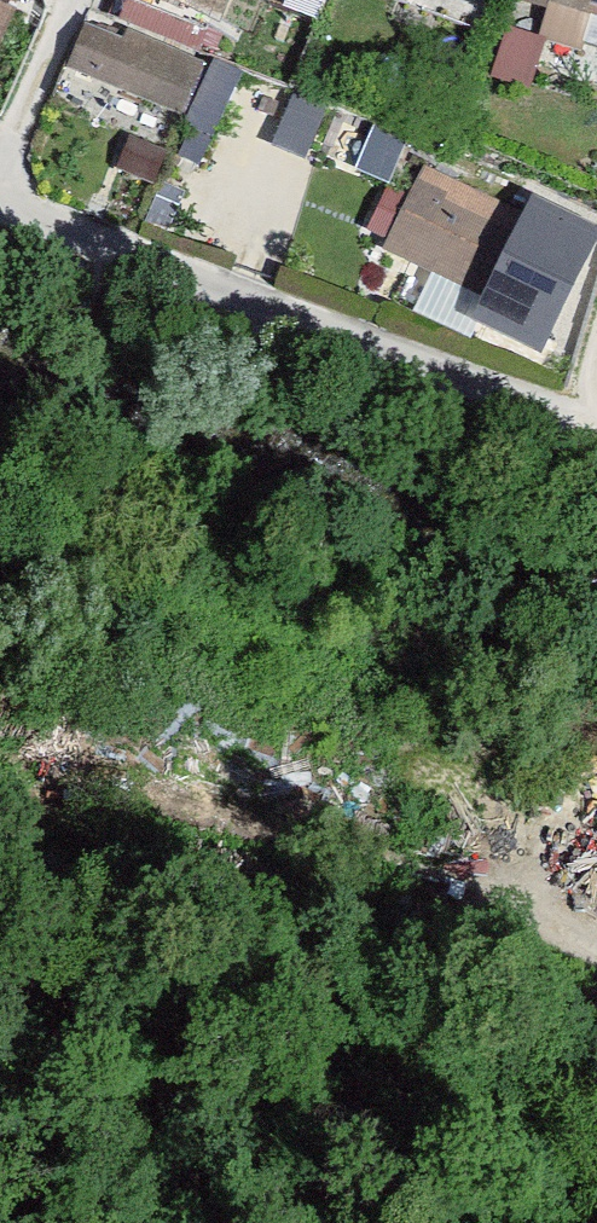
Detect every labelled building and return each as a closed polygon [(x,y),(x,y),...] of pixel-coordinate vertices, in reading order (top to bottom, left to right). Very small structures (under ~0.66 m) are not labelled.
[(215,35),(229,0),(124,0),(215,35)] [(502,6),(543,18),(535,45),(501,34),(487,84),(520,93),(534,45),(588,61),(592,45),(596,47),(596,0),(504,0),(502,6)] [(0,10),(0,44),(12,16),(0,10)] [(211,66),(89,19),(56,103),(178,150),(211,66)] [(595,244),(424,163),(405,202),(388,194),(368,236),(386,244),(378,262),(549,342),(595,244)]
